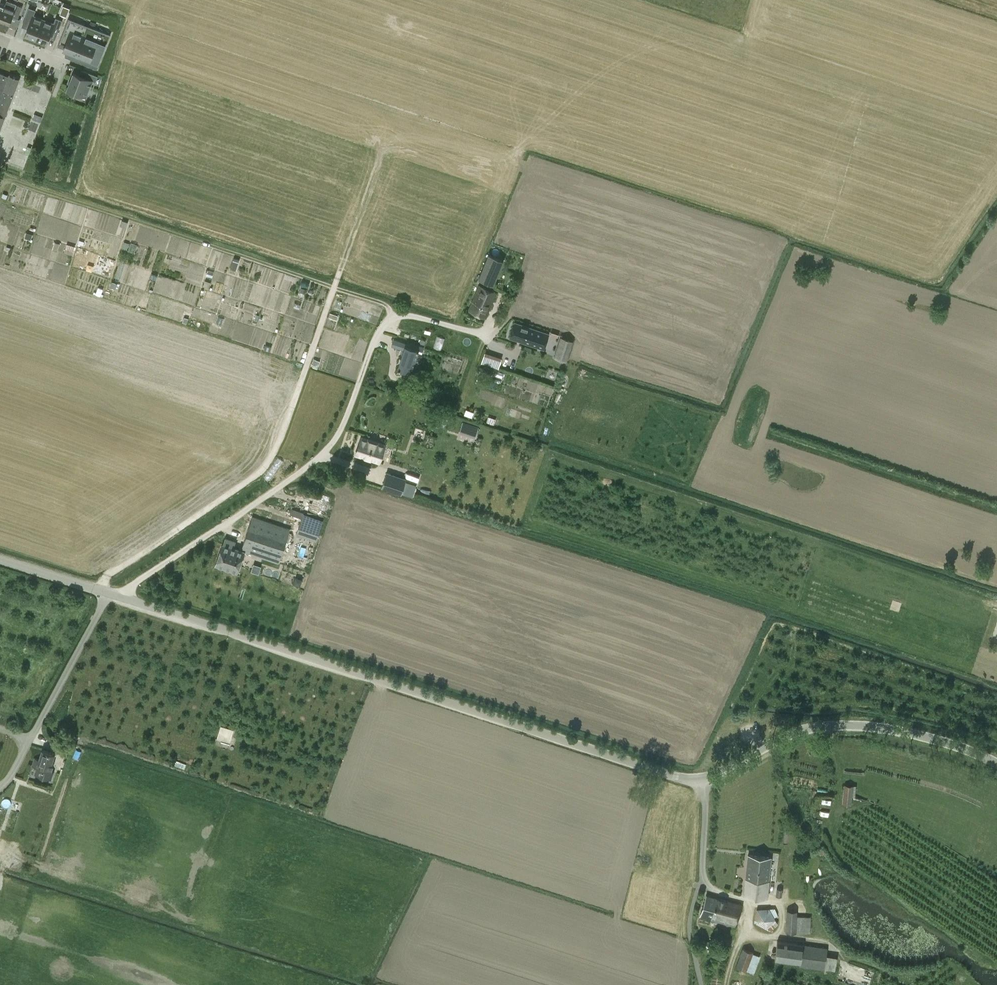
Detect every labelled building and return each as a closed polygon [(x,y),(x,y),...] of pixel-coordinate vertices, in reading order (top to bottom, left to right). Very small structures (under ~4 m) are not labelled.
[(5,5),(0,18),(0,25),(8,28),(12,16),(18,19),(22,7),(7,1),(5,5)] [(26,34),(36,38),(44,19),(34,15),(36,10),(29,7),(23,23),(29,25),(26,34)] [(44,19),(36,38),(47,43),(50,33),(56,36),(62,20),(56,17),(54,23),(44,19)] [(58,46),(64,48),(63,49),(74,53),(71,59),(97,69),(107,45),(111,34),(68,18),(64,28),(65,28),(58,46)] [(74,73),(67,89),(86,97),(93,81),(95,82),(98,76),(83,70),(83,71),(81,76),(74,73)] [(14,94),(20,79),(9,75),(9,77),(0,73),(0,131),(14,94)] [(41,122),(43,116),(35,113),(33,119),(41,122)] [(67,244),(65,252),(73,254),(75,246),(67,244)] [(490,283),(500,259),(489,254),(479,278),(490,283)] [(237,267),(240,260),(234,258),(231,265),(237,267)] [(127,283),(134,265),(122,261),(115,279),(127,283)] [(486,318),(496,292),(480,285),(469,310),(486,318)] [(549,333),(515,322),(510,337),(544,349),(549,333)] [(569,353),(573,341),(561,337),(557,349),(569,353)] [(422,352),(424,347),(407,342),(406,343),(394,339),(392,346),(404,350),(398,369),(408,372),(410,365),(413,366),(418,350),(422,352)] [(501,359),(501,358),(485,352),(482,362),(498,368),(498,367),(501,359)] [(408,372),(406,377),(412,378),(416,367),(413,366),(410,365),(408,372)] [(423,400),(425,393),(415,390),(413,397),(423,400)] [(466,409),(464,414),(472,417),(474,412),(466,409)] [(465,433),(468,424),(463,423),(460,431),(465,433)] [(385,444),(361,437),(356,455),(379,462),(385,444)] [(386,473),(382,486),(401,492),(413,496),(417,484),(405,480),(406,479),(387,473),(386,473)] [(304,514),(297,534),(316,541),(323,521),(304,514)] [(279,563),(290,529),(252,516),(241,550),(234,547),(236,541),(226,538),(224,544),(223,544),(216,565),(237,572),(244,551),(279,563)] [(296,577),(294,583),(300,585),(302,579),(296,577)] [(221,725),(217,739),(230,743),(234,729),(221,725)] [(42,749),(39,759),(34,757),(32,765),(36,767),(34,775),(49,779),(51,780),(54,772),(51,771),(53,765),(51,764),(55,753),(42,749)] [(845,785),(844,795),(852,796),(853,785),(845,785)] [(852,796),(844,795),(843,805),(851,806),(852,796)] [(822,798),(821,805),(830,807),(832,799),(822,798)] [(746,878),(769,880),(771,857),(748,855),(746,878)] [(767,898),(769,880),(746,878),(744,895),(767,898)] [(736,926),(742,906),(706,895),(700,915),(713,919),(712,919),(736,926)] [(756,909),(754,922),(766,928),(776,919),(774,917),(778,915),(775,908),(756,909)] [(811,916),(797,916),(797,911),(787,910),(786,932),(810,933),(811,916)] [(777,941),(775,959),(800,962),(800,965),(825,969),(827,949),(777,941)] [(747,970),(753,952),(743,948),(736,966),(747,970)] [(875,971),(845,960),(839,978),(860,984),(870,984),(875,971)]
